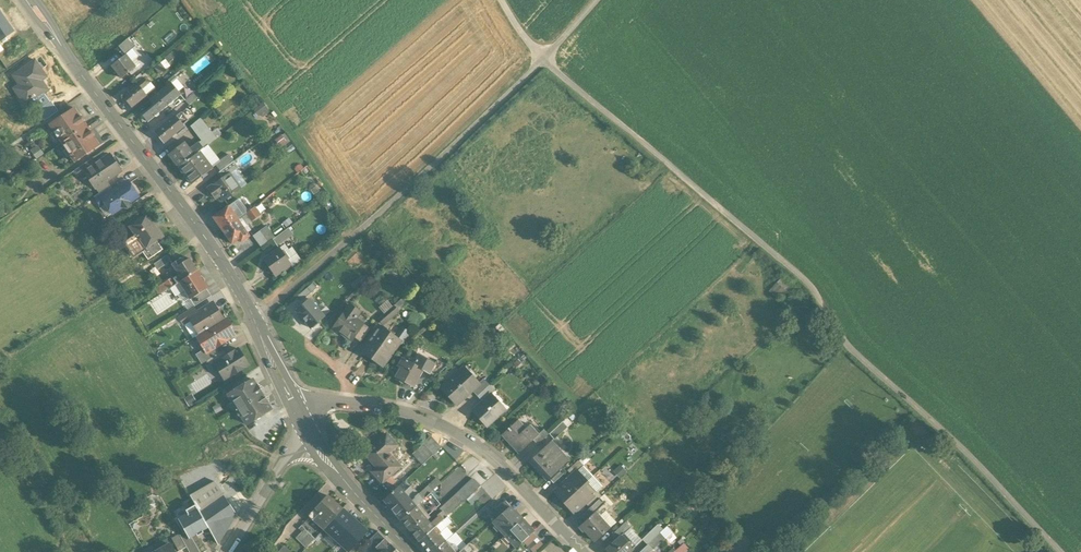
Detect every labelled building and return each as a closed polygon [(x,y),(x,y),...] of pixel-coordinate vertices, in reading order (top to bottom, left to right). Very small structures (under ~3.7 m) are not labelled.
[(15,32),(0,11),(0,43),(15,32)] [(119,47),(125,55),(136,47),(129,39),(119,47)] [(136,67),(125,55),(112,65),(122,78),(136,67)] [(47,77),(34,60),(12,76),(18,86),(13,90),(25,106),(48,91),(41,81),(47,77)] [(170,83),(149,100),(153,105),(141,115),(148,123),(180,95),(178,92),(183,88),(174,76),(169,80),(170,83)] [(148,84),(144,78),(137,84),(142,90),(148,84)] [(137,84),(137,83),(122,95),(131,107),(146,95),(142,90),(137,84)] [(194,92),(185,101),(189,105),(198,96),(194,92)] [(50,102),(37,111),(44,122),(57,112),(50,102)] [(79,117),(74,109),(66,115),(49,126),(62,144),(87,127),(83,123),(84,121),(82,118),(79,117)] [(183,126),(175,116),(154,133),(163,143),(183,126)] [(206,126),(200,118),(190,127),(196,135),(204,128),(206,126)] [(62,144),(57,147),(65,158),(69,155),(75,163),(100,146),(94,137),(95,135),(93,132),(90,132),(87,127),(62,144)] [(210,135),(204,128),(196,135),(201,141),(198,143),(203,149),(213,142),(209,136),(210,135)] [(190,150),(184,143),(168,155),(179,167),(199,152),(203,149),(198,143),(193,147),(194,147),(190,150)] [(211,169),(199,152),(179,167),(191,184),(211,169)] [(97,165),(85,173),(91,182),(90,185),(92,188),(95,187),(96,189),(107,181),(121,172),(110,155),(97,165)] [(228,155),(215,164),(221,171),(233,162),(228,155)] [(93,159),(75,170),(79,177),(85,173),(97,165),(93,159)] [(221,171),(219,173),(223,178),(229,174),(229,175),(238,168),(233,162),(221,171)] [(223,178),(208,189),(215,199),(220,195),(224,201),(240,190),(229,175),(229,174),(223,178)] [(107,181),(96,189),(99,194),(110,186),(107,181)] [(114,192),(103,199),(105,202),(113,214),(122,208),(128,210),(129,203),(138,197),(128,183),(114,192)] [(99,194),(94,197),(100,206),(105,202),(103,199),(114,192),(110,186),(99,194)] [(237,200),(212,218),(222,231),(237,220),(246,214),(246,213),(237,200)] [(113,214),(105,202),(100,206),(108,217),(113,214)] [(258,215),(253,208),(246,213),(246,214),(251,221),(258,215)] [(147,214),(129,227),(145,250),(157,242),(163,237),(147,214)] [(249,236),(237,220),(222,231),(232,245),(238,240),(240,243),(249,236)] [(275,238),(266,227),(252,236),(261,248),(272,240),(275,238)] [(275,238),(272,240),(276,245),(292,234),(288,228),(275,238)] [(162,250),(157,242),(145,250),(143,251),(148,259),(162,250)] [(290,265),(278,249),(263,260),(275,275),(290,265)] [(167,256),(154,264),(157,270),(170,261),(167,256)] [(189,259),(183,263),(180,259),(172,264),(179,276),(182,280),(197,271),(189,259)] [(182,280),(171,288),(176,296),(184,291),(190,300),(206,289),(208,288),(204,283),(204,281),(204,280),(203,278),(202,278),(201,277),(197,271),(182,280)] [(172,278),(154,289),(158,295),(171,288),(182,280),(179,276),(174,280),(172,278)] [(313,284),(298,296),(302,301),(317,288),(313,284)] [(206,289),(190,300),(194,307),(211,297),(206,289)] [(324,318),(309,299),(296,311),(311,329),(324,318)] [(197,313),(189,318),(191,321),(199,334),(223,320),(215,307),(210,305),(197,313)] [(359,313),(350,306),(334,329),(351,341),(354,338),(363,325),(355,319),(359,313)] [(194,307),(178,317),(183,326),(191,321),(189,318),(197,313),(194,307)] [(393,307),(378,320),(382,325),(397,312),(393,307)] [(199,334),(196,336),(205,350),(207,353),(214,348),(234,336),(230,329),(231,326),(226,318),(223,320),(199,334)] [(370,330),(363,325),(354,338),(360,343),(370,330)] [(399,341),(380,327),(363,352),(382,365),(399,341)] [(205,350),(196,355),(201,364),(206,361),(218,354),(214,348),(207,353),(205,350)] [(227,356),(215,363),(216,365),(220,371),(223,372),(227,379),(248,366),(244,358),(242,355),(238,349),(227,356)] [(218,354),(206,361),(210,368),(216,365),(215,363),(227,356),(224,350),(218,354)] [(419,355),(413,365),(403,359),(399,366),(402,368),(396,377),(413,387),(418,377),(421,370),(429,375),(429,374),(435,365),(419,355)] [(435,365),(429,374),(435,377),(447,366),(437,361),(435,365)] [(474,387),(460,372),(464,369),(463,368),(441,388),(457,405),(472,391),(479,385),(478,384),(474,387)] [(474,387),(478,384),(464,369),(460,372),(474,387)] [(483,379),(478,384),(479,385),(472,391),(477,397),(489,386),(483,379)] [(253,380),(244,385),(244,384),(236,389),(237,390),(228,395),(233,403),(234,402),(238,408),(262,393),(259,390),(260,389),(257,383),(256,384),(253,380)] [(489,386),(477,397),(482,402),(489,396),(489,397),(495,392),(489,386)] [(262,393),(238,408),(243,416),(242,417),(247,425),(255,420),(256,421),(264,416),(263,415),(272,410),(268,404),(270,404),(266,398),(265,399),(262,393)] [(489,397),(489,396),(482,402),(473,411),(487,427),(503,412),(489,397)] [(567,418),(552,433),(556,438),(572,423),(567,418)] [(525,429),(518,421),(502,436),(518,454),(539,435),(530,425),(525,429)] [(388,457),(384,452),(388,448),(390,451),(397,444),(392,439),(391,439),(387,434),(364,454),(376,467),(372,471),(382,483),(399,468),(390,458),(392,457),(390,455),(388,457)] [(551,442),(529,462),(546,481),(559,470),(564,466),(554,455),(559,450),(551,442)] [(424,444),(413,454),(422,465),(434,455),(424,444)] [(554,455),(564,466),(569,461),(559,450),(554,455)] [(577,462),(567,471),(572,476),(576,472),(577,472),(582,467),(577,462)] [(602,487),(582,467),(577,472),(576,472),(572,476),(554,493),(574,514),(585,504),(592,496),(597,492),(602,487)] [(559,470),(549,479),(553,484),(563,475),(559,470)] [(437,479),(416,497),(416,498),(420,502),(430,493),(441,484),(437,479)] [(473,480),(440,509),(442,512),(437,516),(438,518),(441,521),(447,517),(481,486),(475,480),(473,480)] [(214,482),(190,496),(195,505),(199,511),(223,495),(214,482)] [(411,502),(398,487),(384,500),(401,520),(415,507),(420,502),(416,498),(411,502)] [(452,487),(440,495),(444,501),(456,493),(452,487)] [(481,487),(473,494),(478,500),(486,493),(481,487)] [(597,492),(592,496),(585,504),(589,508),(599,499),(601,497),(597,492)] [(420,502),(415,507),(424,518),(427,515),(440,504),(430,493),(420,502)] [(208,528),(218,544),(237,515),(223,495),(199,511),(208,528)] [(342,509),(328,496),(310,516),(324,529),(342,509)] [(589,508),(583,514),(588,519),(604,504),(599,499),(589,508)] [(505,502),(490,516),(494,521),(509,508),(510,507),(505,502)] [(588,519),(579,528),(584,532),(595,542),(615,523),(605,512),(610,507),(608,505),(606,506),(604,504),(588,519)] [(203,531),(208,528),(199,511),(195,505),(186,510),(188,513),(178,519),(185,532),(189,539),(191,538),(196,535),(197,536),(204,533),(203,531)] [(424,518),(415,507),(401,520),(419,542),(436,527),(441,521),(438,518),(430,524),(426,520),(424,518)] [(516,516),(509,508),(494,521),(493,522),(505,534),(521,520),(517,515),(516,516)] [(357,523),(342,509),(324,529),(339,542),(357,523)] [(441,521),(436,527),(440,532),(451,522),(447,517),(441,521)] [(521,520),(505,534),(517,548),(533,533),(521,520)] [(505,534),(493,522),(490,525),(501,537),(505,534)] [(357,523),(339,542),(348,551),(356,542),(366,531),(357,523)] [(625,523),(612,535),(617,540),(624,534),(630,528),(625,523)] [(658,525),(643,540),(648,545),(660,533),(663,530),(658,525)] [(436,527),(419,542),(428,551),(433,551),(445,542),(439,534),(441,532),(440,532),(436,527)] [(315,539),(305,529),(295,538),(306,549),(315,539)] [(446,541),(455,551),(459,551),(468,545),(456,531),(446,541)] [(180,535),(187,548),(189,551),(199,551),(191,538),(189,539),(185,532),(180,535)] [(378,532),(370,539),(378,546),(385,539),(378,532)] [(660,533),(648,545),(653,551),(666,539),(660,533)] [(180,535),(179,534),(172,538),(180,551),(187,548),(180,535)] [(605,551),(606,551),(631,551),(634,550),(627,542),(629,540),(624,534),(617,540),(605,551)] [(385,539),(378,546),(383,551),(398,551),(385,539)] [(446,541),(445,542),(433,551),(455,551),(446,541)] [(348,551),(347,551),(357,551),(362,548),(356,542),(348,551)] [(475,550),(469,543),(468,545),(459,551),(473,551),(475,550)]
